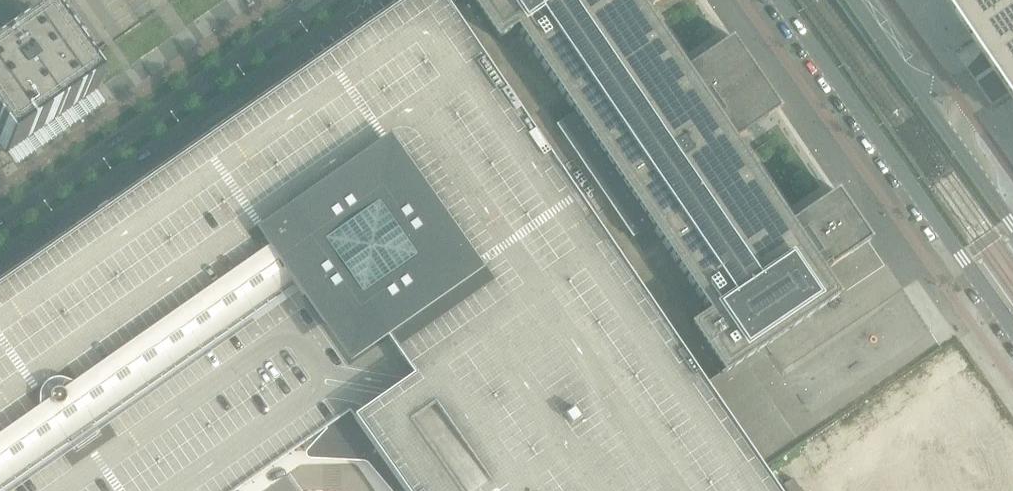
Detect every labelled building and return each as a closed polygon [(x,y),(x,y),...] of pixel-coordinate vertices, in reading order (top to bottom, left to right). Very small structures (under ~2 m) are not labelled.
[(298,440),(316,427),(327,419),(331,416),(341,410),(345,406),(351,415),(404,490),(776,490),(761,468),(732,426),(727,419),(705,387),(570,188),(445,3),(443,0),(419,0),(317,71),(316,72),(293,88),(255,115),(50,258),(0,293),(0,490),(224,490),(298,440)] [(733,141),(780,108),(732,37),(684,69),(645,11),(660,0),(450,0),(445,3),(570,188),(705,387),(838,297),(820,270),(827,265),(829,268),(870,240),(836,190),(788,223),(733,141)] [(990,65),(999,79),(1012,100),(1012,0),(945,0),(990,65)] [(0,49),(0,143),(7,153),(97,89),(46,16),(0,49)]
